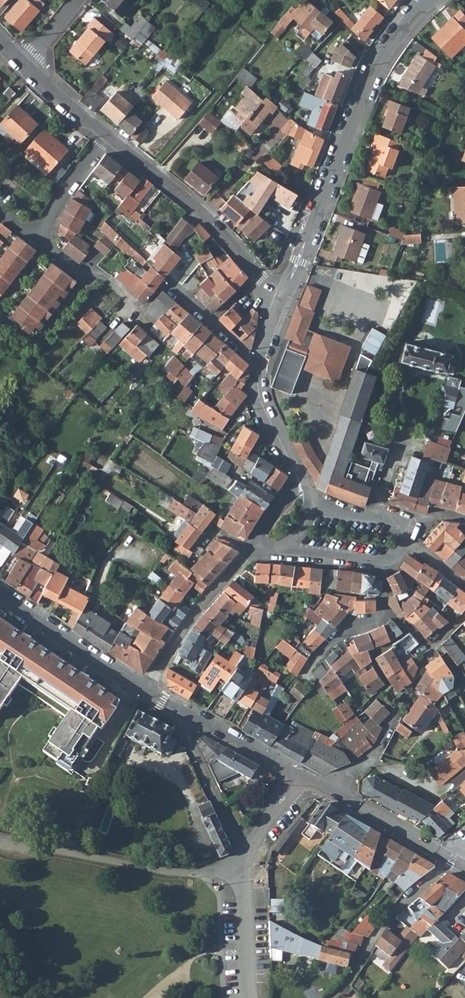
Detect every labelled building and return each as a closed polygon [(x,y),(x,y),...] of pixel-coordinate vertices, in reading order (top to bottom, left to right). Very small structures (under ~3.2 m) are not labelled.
[(5,17),(21,31),(38,11),(33,7),(39,0),(38,0),(19,0),(5,17)] [(106,4),(114,12),(122,19),(138,0),(110,0),(106,4)] [(205,9),(211,2),(209,0),(194,0),(205,9)] [(292,7),(271,33),(277,38),(293,18),(300,23),(298,25),(302,28),(300,31),(307,37),(315,27),(316,25),(312,21),(320,12),(306,0),(300,7),(298,5),(295,9),(292,7)] [(383,17),(371,6),(355,25),(346,14),(341,19),(352,31),(363,41),(373,29),(371,27),(376,22),(378,23),(383,17)] [(331,14),(325,7),(320,12),(327,18),(331,14)] [(455,16),(464,25),(464,24),(464,13),(462,10),(455,16)] [(316,25),(315,27),(323,34),(333,22),(327,18),(320,12),(312,21),(316,25)] [(455,16),(449,21),(451,23),(442,31),(441,30),(433,37),(452,56),(464,45),(464,27),(464,25),(455,16)] [(125,24),(120,30),(132,40),(134,37),(147,22),(141,17),(131,28),(125,24)] [(85,30),(68,51),(85,64),(110,32),(92,18),(86,26),(89,29),(86,32),(85,30)] [(296,50),(294,52),(300,56),(304,60),(312,51),(304,43),(296,50)] [(332,59),(353,68),(359,52),(338,43),(332,59)] [(312,51),(304,60),(310,64),(314,68),(321,60),(312,51)] [(166,56),(164,59),(177,70),(183,63),(169,52),(166,56)] [(419,53),(398,84),(424,94),(427,89),(423,86),(437,64),(419,53)] [(310,64),(302,73),(306,77),(314,68),(310,64)] [(242,68),(236,76),(247,87),(249,88),(256,80),(242,68)] [(324,73),(314,96),(337,105),(337,104),(348,77),(333,70),(330,76),(324,73)] [(90,89),(80,101),(93,112),(102,101),(94,95),(107,79),(102,75),(90,89)] [(191,103),(166,81),(151,97),(177,120),(191,103)] [(235,120),(241,125),(263,101),(249,88),(247,87),(241,94),(244,97),(236,109),(238,111),(235,116),(235,120)] [(9,88),(3,94),(10,100),(15,94),(9,88)] [(105,97),(108,101),(115,93),(111,90),(105,97)] [(108,101),(102,108),(119,122),(133,106),(123,97),(116,92),(115,93),(108,101)] [(337,105),(314,96),(309,109),(312,110),(307,124),(326,132),(337,105)] [(241,125),(241,126),(242,130),(250,136),(269,113),(272,115),(277,108),(265,98),(263,101),(241,125)] [(407,104),(392,98),(388,107),(391,108),(384,125),(402,132),(409,114),(404,112),(407,104)] [(0,123),(0,126),(18,143),(36,124),(17,105),(0,123)] [(208,112),(197,124),(211,133),(220,121),(208,112)] [(123,129),(131,135),(139,125),(131,119),(123,129)] [(290,119),(281,130),(287,135),(295,124),(290,119)] [(139,125),(131,135),(139,142),(148,130),(140,124),(139,125)] [(287,135),(286,135),(300,140),(299,144),(307,147),(306,152),(317,157),(324,140),(305,130),(295,124),(287,135)] [(44,129),(24,151),(49,172),(69,150),(59,143),(57,145),(49,138),(51,135),(44,129)] [(401,141),(378,132),(372,148),(375,149),(368,169),(386,175),(389,166),(393,168),(400,149),(398,148),(401,141)] [(299,144),(294,159),(301,162),(301,163),(312,168),(317,157),(306,152),(307,147),(299,144)] [(106,153),(93,170),(98,175),(108,182),(112,177),(121,166),(108,156),(106,153)] [(269,156),(263,163),(274,171),(279,164),(269,156)] [(294,159),(292,164),(298,167),(297,168),(299,168),(301,163),(301,162),(294,159)] [(198,162),(185,179),(204,194),(217,177),(202,165),(198,162)] [(279,164),(274,171),(277,174),(283,167),(279,164)] [(140,181),(121,166),(112,177),(118,183),(114,189),(125,198),(128,194),(129,194),(140,181)] [(93,170),(86,178),(91,182),(94,180),(104,187),(108,183),(108,182),(98,175),(93,170)] [(257,171),(235,196),(251,208),(257,214),(269,195),(271,192),(276,182),(269,178),(257,171)] [(358,190),(351,211),(372,218),(382,190),(379,189),(382,182),(367,176),(364,184),(359,182),(357,190),(358,190)] [(121,203),(118,207),(135,221),(139,217),(141,215),(134,209),(153,185),(143,177),(140,181),(129,194),(128,194),(125,198),(121,203)] [(276,182),(271,192),(277,195),(275,198),(290,207),(297,194),(276,182)] [(455,186),(456,210),(459,210),(460,222),(464,221),(464,186),(455,186)] [(85,205),(90,198),(82,192),(78,189),(72,197),(58,221),(62,224),(58,230),(69,239),(61,249),(79,263),(88,251),(85,249),(88,244),(74,233),(75,232),(77,233),(91,209),(85,205)] [(234,195),(222,207),(234,217),(233,219),(235,221),(237,219),(239,221),(249,211),(251,208),(235,196),(234,195)] [(239,221),(238,223),(240,225),(242,224),(245,225),(241,229),(254,240),(270,225),(257,214),(251,208),(249,211),(239,221)] [(152,265),(152,266),(153,267),(164,277),(167,273),(180,257),(173,252),(183,240),(183,239),(195,231),(193,229),(194,227),(182,217),(179,220),(165,239),(162,243),(166,246),(160,254),(152,265)] [(11,231),(0,222),(0,232),(6,237),(11,231)] [(194,227),(193,229),(195,231),(202,240),(209,234),(206,231),(198,223),(194,227)] [(356,261),(357,259),(363,242),(367,233),(344,224),(341,232),(343,233),(335,252),(333,251),(330,259),(342,261),(344,256),(356,261)] [(403,239),(402,242),(410,242),(422,241),(422,231),(406,232),(403,239)] [(105,256),(115,244),(105,235),(105,234),(94,245),(105,256)] [(17,236),(0,258),(0,295),(35,250),(17,236)] [(121,238),(116,244),(125,252),(130,246),(129,244),(124,240),(121,238)] [(363,242),(357,259),(362,261),(369,244),(363,242)] [(130,246),(125,252),(136,261),(141,255),(133,248),(130,246)] [(207,247),(193,255),(199,263),(200,264),(214,256),(207,247)] [(154,250),(147,261),(152,265),(160,254),(154,250)] [(193,255),(174,279),(181,284),(184,280),(190,274),(199,263),(193,255)] [(215,266),(217,269),(236,289),(238,287),(244,282),(243,282),(248,277),(240,269),(234,263),(230,256),(224,262),(221,259),(218,262),(218,263),(215,266)] [(126,268),(118,280),(124,285),(125,284),(132,290),(131,293),(144,303),(157,286),(162,279),(164,277),(153,267),(152,266),(146,273),(131,260),(125,267),(126,268)] [(76,282),(52,262),(9,317),(16,323),(17,321),(30,331),(35,325),(39,329),(43,323),(39,320),(43,315),(47,318),(51,313),(47,310),(51,304),(56,308),(60,302),(55,299),(59,294),(64,297),(68,292),(64,288),(68,283),(72,287),(76,282)] [(209,271),(207,274),(217,285),(214,287),(212,289),(224,301),(236,289),(217,269),(211,273),(209,271)] [(203,288),(196,295),(212,312),(224,301),(212,289),(214,287),(217,285),(207,274),(205,271),(202,273),(201,272),(194,278),(203,288)] [(68,292),(72,287),(68,283),(64,288),(68,292)] [(309,284),(301,306),(314,311),(322,289),(309,284)] [(143,313),(155,323),(172,304),(175,301),(162,290),(151,303),(146,309),(143,313)] [(59,294),(55,299),(60,302),(64,297),(59,294)] [(172,304),(155,323),(161,329),(171,318),(178,324),(179,323),(188,313),(175,301),(172,304)] [(258,312),(251,307),(246,315),(235,303),(220,318),(250,350),(254,347),(258,328),(258,312)] [(51,313),(56,308),(51,304),(47,310),(51,313)] [(277,373),(273,371),(271,387),(292,394),(302,368),(338,382),(352,346),(309,329),(315,311),(298,305),(285,338),(291,340),(289,347),(287,347),(277,373)] [(101,319),(90,308),(76,323),(87,334),(88,333),(94,340),(106,328),(99,322),(101,319)] [(178,324),(172,332),(180,339),(173,348),(175,349),(178,351),(179,350),(200,323),(188,313),(179,323),(178,324)] [(43,323),(47,318),(43,315),(39,320),(43,323)] [(171,318),(161,329),(167,335),(171,332),(172,332),(178,324),(171,318)] [(114,331),(104,342),(111,348),(129,328),(122,322),(114,331)] [(179,350),(178,351),(187,359),(191,356),(211,332),(200,323),(179,350)] [(35,325),(30,331),(35,334),(39,329),(35,325)] [(132,330),(126,337),(127,338),(135,345),(136,346),(146,333),(136,325),(132,330)] [(372,327),(363,347),(378,353),(387,333),(372,327)] [(211,332),(191,356),(205,367),(215,354),(225,343),(211,332)] [(87,334),(82,340),(90,348),(96,342),(94,340),(88,333),(87,334)] [(146,333),(136,346),(146,355),(148,357),(156,347),(159,344),(146,333)] [(135,345),(127,338),(123,343),(131,350),(135,345)] [(285,338),(273,371),(277,373),(287,347),(289,347),(291,340),(285,338)] [(105,351),(106,352),(111,348),(104,342),(100,346),(102,348),(105,351)] [(407,342),(402,360),(415,364),(447,373),(449,373),(452,364),(457,365),(460,356),(407,342)] [(200,370),(199,370),(205,375),(210,370),(216,375),(224,366),(226,368),(237,354),(225,343),(215,354),(205,367),(200,370)] [(156,347),(148,357),(153,361),(161,351),(156,347)] [(361,353),(356,368),(357,369),(367,373),(372,363),(373,360),(361,353)] [(237,354),(226,368),(227,369),(231,372),(217,387),(226,394),(233,385),(236,380),(239,376),(243,370),(247,365),(248,365),(248,364),(237,354)] [(174,357),(165,366),(166,367),(177,378),(182,383),(185,386),(187,384),(193,375),(182,365),(174,357)] [(308,457),(304,459),(312,476),(317,487),(320,488),(332,494),(336,496),(364,505),(364,503),(369,487),(341,477),(348,458),(350,453),(376,376),(367,373),(357,369),(322,469),(320,475),(308,457)] [(236,380),(233,385),(239,390),(240,389),(244,383),(245,382),(244,377),(244,375),(243,370),(239,376),(236,380)] [(438,403),(439,404),(454,407),(455,403),(464,406),(464,386),(445,381),(438,403)] [(185,386),(177,397),(184,402),(192,392),(187,388),(189,386),(187,384),(185,386)] [(204,402),(195,414),(221,430),(237,408),(236,407),(243,398),(246,394),(240,389),(239,390),(233,385),(226,394),(224,396),(223,395),(218,400),(220,401),(213,408),(204,402)] [(203,397),(201,400),(204,402),(213,408),(220,401),(218,400),(210,395),(206,399),(203,397)] [(189,405),(187,409),(195,414),(204,402),(201,400),(199,398),(193,407),(189,405)] [(47,416),(44,421),(53,426),(56,422),(47,416)] [(239,436),(232,450),(228,456),(232,461),(251,473),(260,457),(250,451),(259,435),(244,426),(239,436)] [(199,429),(194,438),(203,443),(208,444),(209,440),(211,435),(199,429)] [(303,433),(293,438),(304,459),(308,457),(320,475),(322,469),(315,457),(312,452),(303,433)] [(293,438),(291,440),(296,450),(300,459),(301,461),(304,459),(293,438)] [(428,441),(422,459),(429,462),(431,457),(443,461),(446,462),(452,446),(450,445),(449,448),(428,441)] [(365,442),(360,456),(378,462),(383,463),(388,449),(387,448),(365,442)] [(208,444),(203,443),(202,445),(197,454),(206,460),(205,462),(208,464),(209,462),(212,464),(211,465),(214,467),(220,471),(224,474),(226,471),(230,464),(216,456),(221,445),(221,444),(208,444)] [(446,462),(454,465),(464,468),(464,454),(460,452),(460,449),(452,446),(446,462)] [(360,456),(356,469),(375,474),(378,462),(360,456)] [(260,457),(251,473),(263,481),(267,475),(270,469),(272,465),(260,457)] [(394,488),(393,493),(394,493),(389,502),(414,510),(425,477),(429,464),(429,462),(422,459),(412,457),(401,490),(394,488)] [(429,462),(429,464),(440,468),(443,461),(431,457),(429,462)] [(109,459),(102,470),(105,471),(115,477),(121,467),(109,459)] [(304,459),(301,461),(305,466),(312,476),(304,459)] [(267,475),(263,481),(278,490),(284,481),(287,476),(279,470),(273,465),(272,465),(270,469),(267,475)] [(211,470),(206,475),(215,481),(217,478),(220,471),(214,467),(211,470)] [(96,468),(90,479),(97,483),(105,471),(102,470),(100,468),(96,468)] [(220,471),(217,478),(227,485),(228,485),(229,484),(232,485),(235,480),(224,474),(220,471)] [(226,471),(224,474),(235,480),(235,476),(226,471)] [(10,477),(5,487),(11,490),(16,481),(10,477)] [(425,477),(414,510),(426,514),(429,505),(429,504),(437,479),(425,477)] [(217,478),(215,481),(214,482),(225,489),(227,485),(217,478)] [(437,479),(429,504),(429,505),(442,507),(442,506),(449,483),(437,479)] [(235,480),(232,485),(228,489),(233,494),(238,497),(239,498),(241,494),(246,487),(237,481),(236,481),(235,480)] [(246,487),(241,494),(262,507),(264,508),(273,496),(250,481),(246,487)] [(442,506),(442,507),(453,510),(455,510),(460,492),(461,488),(462,486),(449,483),(442,506)] [(110,491),(105,500),(118,508),(123,500),(110,491)] [(455,510),(464,513),(464,494),(460,492),(455,510)] [(238,497),(227,515),(244,525),(239,533),(247,538),(254,525),(261,514),(264,508),(262,507),(241,494),(239,498),(238,497)] [(167,508),(176,514),(183,504),(174,498),(167,508)] [(195,499),(189,508),(197,513),(203,504),(195,499)] [(183,504),(176,514),(190,522),(189,524),(201,533),(215,514),(203,504),(197,513),(189,508),(183,504)] [(30,513),(23,523),(29,527),(32,523),(36,517),(30,513)] [(224,521),(219,517),(214,523),(216,525),(220,527),(226,531),(236,537),(239,533),(244,525),(227,515),(224,521)] [(445,561),(454,553),(453,552),(461,542),(464,538),(464,535),(456,527),(460,523),(443,521),(441,522),(434,531),(423,543),(434,552),(435,552),(445,561)] [(2,544),(12,530),(0,522),(0,542),(2,544)] [(0,571),(0,576),(16,587),(32,563),(40,567),(46,556),(55,541),(52,539),(47,547),(34,539),(41,529),(32,523),(29,527),(13,551),(0,571)] [(0,547),(0,566),(11,550),(13,551),(29,527),(23,523),(16,533),(12,530),(2,544),(0,547)] [(189,524),(176,542),(178,543),(188,550),(201,533),(189,524)] [(236,537),(245,542),(247,538),(239,533),(236,537)] [(208,537),(201,544),(207,549),(214,540),(208,537)] [(208,551),(190,570),(191,571),(208,585),(237,554),(239,553),(236,551),(229,547),(222,544),(220,543),(215,540),(214,540),(207,549),(206,549),(208,551)] [(444,562),(452,568),(464,554),(464,545),(461,542),(453,552),(454,553),(445,561),(444,562)] [(188,550),(178,543),(174,549),(189,558),(192,553),(188,550)] [(452,568),(464,579),(464,578),(464,554),(452,568)] [(46,556),(40,567),(53,573),(46,585),(46,584),(42,592),(57,600),(65,585),(68,577),(55,570),(59,563),(46,556)] [(401,567),(415,578),(423,565),(409,556),(401,567)] [(176,575),(169,585),(184,596),(192,585),(201,593),(208,585),(191,571),(190,570),(176,559),(168,569),(176,575)] [(32,563),(16,587),(28,596),(34,588),(31,587),(36,579),(46,584),(46,585),(53,573),(40,567),(32,563)] [(273,564),(256,563),(255,577),(255,583),(277,584),(280,565),(273,564)] [(423,565),(415,578),(428,587),(438,572),(430,567),(425,563),(423,565)] [(280,565),(277,584),(280,584),(298,585),(309,587),(311,575),(312,568),(293,566),(280,565)] [(309,587),(308,591),(309,591),(320,593),(321,587),(320,587),(322,575),(323,574),(323,569),(312,568),(311,575),(309,587)] [(334,580),(333,588),(352,590),(354,571),(338,570),(337,577),(337,580),(334,580)] [(246,571),(239,577),(255,587),(255,583),(255,577),(246,571)] [(354,571),(352,590),(361,591),(362,587),(364,573),(354,571)] [(394,591),(396,595),(401,593),(402,594),(406,591),(409,589),(416,581),(415,580),(414,581),(406,574),(402,576),(400,572),(387,577),(394,591)] [(438,572),(428,587),(430,588),(449,602),(458,588),(444,577),(444,576),(438,572)] [(362,587),(361,591),(376,594),(381,589),(382,587),(382,581),(375,580),(376,576),(369,575),(367,574),(364,573),(362,587)] [(322,575),(320,587),(321,587),(333,588),(334,580),(337,580),(337,577),(330,576),(322,575)] [(233,581),(224,591),(244,608),(247,605),(254,607),(257,608),(261,602),(253,596),(253,595),(233,581)] [(401,605),(400,606),(406,615),(417,607),(424,596),(429,590),(416,581),(409,589),(406,591),(409,594),(413,596),(401,605)] [(65,585),(57,600),(71,607),(79,592),(65,585)] [(169,585),(159,599),(182,617),(189,609),(179,602),(184,596),(169,585)] [(448,603),(462,613),(464,609),(464,593),(458,588),(449,602),(448,603)] [(253,614),(252,622),(260,624),(262,615),(262,612),(263,609),(257,608),(254,607),(247,605),(244,608),(224,591),(213,604),(220,610),(226,615),(229,612),(232,614),(235,612),(239,615),(242,612),(253,614)] [(326,593),(323,601),(336,605),(336,603),(338,597),(333,595),(326,593)] [(338,597),(336,603),(340,606),(347,612),(356,608),(356,613),(358,613),(376,611),(375,600),(356,600),(356,597),(348,596),(339,594),(338,597)] [(396,595),(389,597),(389,603),(393,609),(402,619),(404,617),(406,615),(400,606),(401,605),(399,601),(396,595)] [(406,615),(404,617),(410,622),(415,624),(420,619),(427,613),(423,608),(429,600),(424,596),(417,607),(406,615)] [(143,609),(142,610),(168,626),(168,625),(174,629),(182,617),(159,599),(148,612),(143,609)] [(267,606),(266,610),(273,612),(276,603),(270,601),(269,607),(267,606)] [(314,611),(335,627),(343,617),(347,613),(347,612),(340,606),(336,603),(336,605),(323,601),(314,611)] [(127,619),(125,621),(133,626),(134,625),(137,627),(138,626),(142,629),(158,639),(168,626),(142,610),(143,609),(137,604),(127,619)] [(213,604),(204,614),(206,615),(216,623),(217,624),(220,625),(227,616),(226,615),(220,610),(213,604)] [(85,606),(74,628),(93,641),(99,644),(144,673),(154,657),(133,643),(142,629),(138,626),(137,627),(134,625),(133,626),(125,621),(125,622),(116,636),(112,634),(115,629),(109,624),(110,622),(85,606)] [(301,642),(295,648),(297,649),(296,651),(298,652),(308,658),(312,652),(326,638),(327,639),(335,627),(314,611),(312,609),(309,607),(304,614),(319,625),(316,629),(302,643),(301,642)] [(432,608),(429,611),(431,614),(429,616),(433,620),(437,614),(432,608)] [(262,612),(262,615),(272,618),(273,612),(266,610),(263,609),(262,612)] [(420,619),(415,624),(416,625),(427,638),(439,627),(440,628),(449,622),(438,613),(437,614),(433,620),(429,616),(431,614),(429,611),(427,613),(420,619)] [(68,623),(74,626),(79,615),(74,612),(68,623)] [(200,619),(194,627),(207,638),(209,635),(218,638),(226,643),(231,637),(234,632),(225,627),(220,625),(217,624),(216,623),(206,615),(204,614),(200,619)] [(393,620),(384,626),(390,639),(391,640),(392,639),(405,631),(393,620)] [(0,621),(0,708),(16,684),(65,716),(41,751),(56,761),(57,760),(71,770),(101,726),(105,728),(118,708),(121,703),(0,621)] [(384,626),(369,632),(375,646),(387,642),(391,640),(390,639),(384,626)] [(193,628),(180,650),(184,652),(194,659),(190,664),(201,672),(209,658),(198,651),(202,646),(205,648),(207,644),(204,642),(207,638),(194,627),(193,628)] [(142,629),(133,643),(154,657),(164,642),(158,639),(142,629)] [(234,632),(231,637),(240,642),(243,638),(241,636),(234,632)] [(356,643),(349,648),(350,651),(350,650),(362,668),(363,667),(370,662),(372,661),(368,649),(375,646),(369,632),(353,637),(356,643)] [(410,633),(403,638),(410,648),(412,650),(419,643),(410,633)] [(447,652),(458,665),(464,660),(464,656),(449,637),(442,645),(443,647),(447,652)] [(410,648),(403,638),(393,645),(400,654),(406,655),(412,650),(410,648)] [(249,642),(244,642),(247,649),(246,650),(245,655),(251,658),(253,659),(255,648),(257,641),(252,639),(251,647),(249,646),(249,642)] [(212,653),(205,648),(202,646),(198,651),(209,658),(212,653)] [(376,658),(383,668),(389,665),(399,660),(392,649),(376,658)] [(345,654),(331,665),(333,668),(340,678),(341,677),(352,668),(356,672),(362,668),(350,650),(350,651),(345,654)] [(296,651),(292,656),(304,664),(308,658),(298,652),(296,651)] [(335,651),(327,660),(331,665),(332,663),(339,655),(335,651)] [(197,683),(196,684),(199,686),(203,682),(213,688),(221,676),(228,680),(237,667),(236,667),(241,658),(235,654),(229,662),(218,654),(216,656),(206,670),(197,683)] [(228,680),(223,688),(237,698),(243,690),(252,677),(243,671),(251,658),(245,655),(244,654),(241,658),(236,667),(237,667),(228,680)] [(442,655),(426,667),(429,670),(429,669),(438,678),(433,685),(441,690),(456,677),(456,674),(455,673),(454,674),(447,664),(442,655)] [(292,656),(285,668),(296,675),(297,676),(304,664),(292,656)] [(389,665),(383,668),(393,683),(400,695),(404,692),(402,689),(413,682),(419,668),(413,659),(402,665),(399,660),(389,665)] [(258,670),(267,673),(271,664),(264,661),(263,660),(261,663),(262,664),(258,670)] [(323,665),(312,674),(318,682),(320,681),(329,672),(323,665)] [(362,668),(356,672),(363,684),(370,693),(371,693),(385,684),(380,677),(374,668),(367,672),(363,667),(362,668)] [(180,674),(170,668),(167,673),(168,687),(187,698),(190,695),(196,684),(197,683),(180,674)] [(329,672),(320,681),(333,699),(341,693),(347,688),(340,678),(333,668),(329,672)] [(429,670),(417,687),(427,694),(431,698),(433,700),(439,709),(443,706),(441,703),(443,702),(439,697),(444,692),(441,690),(433,685),(438,678),(429,669),(429,670)] [(243,690),(237,698),(251,705),(255,698),(259,692),(263,695),(271,679),(261,674),(257,680),(253,678),(252,677),(243,690)] [(456,677),(441,690),(444,692),(445,695),(455,688),(454,687),(456,677)] [(250,706),(238,726),(251,734),(264,713),(263,712),(270,699),(278,683),(276,682),(271,679),(263,695),(259,692),(255,698),(251,705),(250,706)] [(300,681),(290,692),(291,692),(300,700),(310,690),(300,681)] [(263,712),(264,713),(269,715),(276,703),(281,694),(285,688),(278,683),(270,699),(263,712)] [(389,687),(383,693),(386,695),(392,690),(389,687)] [(417,687),(412,694),(419,699),(405,719),(422,731),(436,711),(429,705),(433,700),(431,698),(427,694),(417,687)] [(444,692),(439,697),(443,702),(448,699),(445,695),(444,692)] [(281,694),(276,703),(287,712),(293,703),(285,697),(281,694)] [(221,697),(211,711),(224,718),(233,705),(221,697)] [(371,717),(364,724),(371,731),(378,738),(382,730),(377,726),(379,724),(391,711),(377,698),(365,711),(368,714),(371,717)] [(347,701),(338,707),(346,720),(354,712),(347,701)] [(341,737),(331,745),(340,749),(345,752),(371,731),(364,724),(361,721),(356,716),(357,716),(355,713),(354,712),(346,720),(344,722),(349,729),(341,737)] [(139,713),(127,737),(162,755),(163,753),(168,755),(172,754),(177,744),(176,741),(170,738),(174,731),(139,713)] [(264,713),(251,734),(270,744),(284,723),(269,715),(264,713)] [(368,714),(361,721),(364,724),(371,717),(368,714)] [(284,723),(270,744),(301,762),(308,750),(308,749),(288,737),(294,728),(294,727),(285,722),(284,723)] [(401,723),(397,729),(407,737),(412,731),(401,723)] [(453,737),(459,749),(464,748),(464,731),(453,737)] [(334,733),(324,743),(330,746),(331,745),(341,737),(334,733)] [(197,739),(209,766),(216,763),(218,761),(228,749),(201,734),(197,739)] [(442,784),(464,764),(464,748),(459,749),(456,750),(452,753),(445,758),(431,770),(442,784)] [(228,749),(218,761),(231,770),(250,780),(251,781),(259,767),(228,749)] [(340,749),(334,755),(345,765),(351,762),(345,752),(340,749)] [(308,750),(301,762),(323,774),(332,772),(321,765),(325,760),(308,750)] [(216,763),(209,766),(214,777),(221,774),(216,763)] [(250,780),(247,783),(250,788),(261,781),(263,779),(268,773),(259,767),(251,781),(250,780)] [(452,781),(456,787),(458,786),(464,780),(464,771),(452,781)] [(263,779),(261,781),(265,786),(273,779),(268,773),(263,779)] [(365,793),(392,809),(410,819),(414,818),(419,821),(422,818),(435,806),(403,788),(402,790),(375,775),(367,777),(362,785),(365,793)] [(99,781),(99,780),(90,777),(87,785),(96,788),(99,781)] [(231,850),(207,797),(203,799),(206,805),(200,808),(204,818),(203,818),(205,822),(204,823),(209,834),(211,835),(222,858),(228,856),(231,850)] [(435,806),(422,818),(439,837),(450,827),(442,818),(452,809),(443,799),(435,806)] [(346,816),(323,803),(310,824),(324,834),(325,832),(332,836),(346,816)] [(300,816),(286,832),(293,838),(305,820),(300,816)] [(331,838),(317,857),(340,872),(351,856),(354,858),(370,829),(346,816),(332,836),(331,838)] [(370,829),(354,858),(366,866),(369,868),(381,835),(370,829)] [(273,849),(280,855),(293,838),(286,832),(273,849)] [(381,835),(369,868),(376,873),(379,871),(384,856),(386,857),(393,842),(381,835)] [(386,857),(380,874),(388,878),(389,876),(390,875),(404,848),(393,842),(386,857)] [(390,875),(389,876),(396,882),(408,869),(416,854),(404,848),(390,875)] [(408,869),(396,882),(405,891),(416,882),(435,865),(416,854),(408,869)] [(420,918),(433,928),(443,917),(451,908),(464,892),(464,882),(449,873),(441,880),(420,898),(420,902),(427,909),(420,918)] [(289,922),(301,930),(306,922),(294,915),(289,922)] [(369,915),(353,933),(366,936),(370,937),(380,923),(369,915)] [(430,931),(443,943),(448,948),(439,959),(449,968),(463,954),(464,956),(464,940),(464,939),(462,941),(446,927),(450,923),(443,917),(433,928),(430,931)] [(420,918),(410,929),(421,938),(423,939),(430,931),(433,928),(420,918)] [(297,936),(270,922),(271,943),(285,951),(292,948),(320,960),(320,962),(329,964),(328,970),(336,971),(337,966),(348,968),(351,954),(327,948),(321,947),(313,944),(297,936)] [(407,927),(397,939),(386,931),(375,946),(390,957),(383,967),(391,972),(421,938),(410,929),(407,927)] [(349,933),(347,943),(359,946),(364,947),(363,946),(366,936),(353,933),(349,933)] [(329,943),(327,948),(351,954),(356,955),(359,946),(347,943),(334,940),(329,943)] [(443,943),(433,954),(439,959),(448,948),(443,943)]
